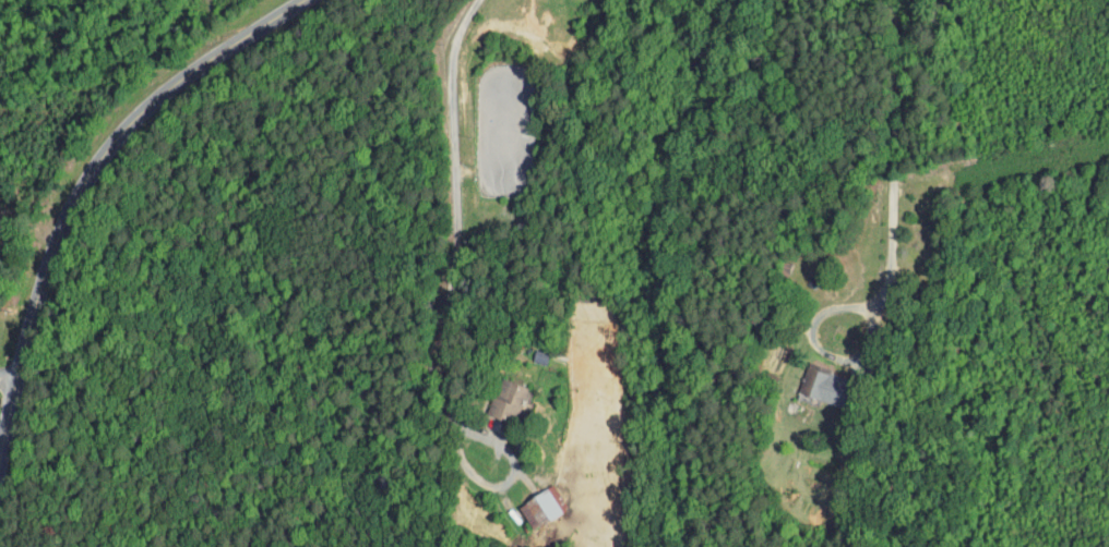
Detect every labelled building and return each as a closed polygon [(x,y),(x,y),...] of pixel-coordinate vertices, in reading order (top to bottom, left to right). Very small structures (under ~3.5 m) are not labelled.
[(784,384),(823,401),(835,373),(796,356),(784,384)] [(477,409),(505,418),(516,381),(488,372),(477,409)] [(552,503),(539,479),(504,499),(517,522),(552,503)]
